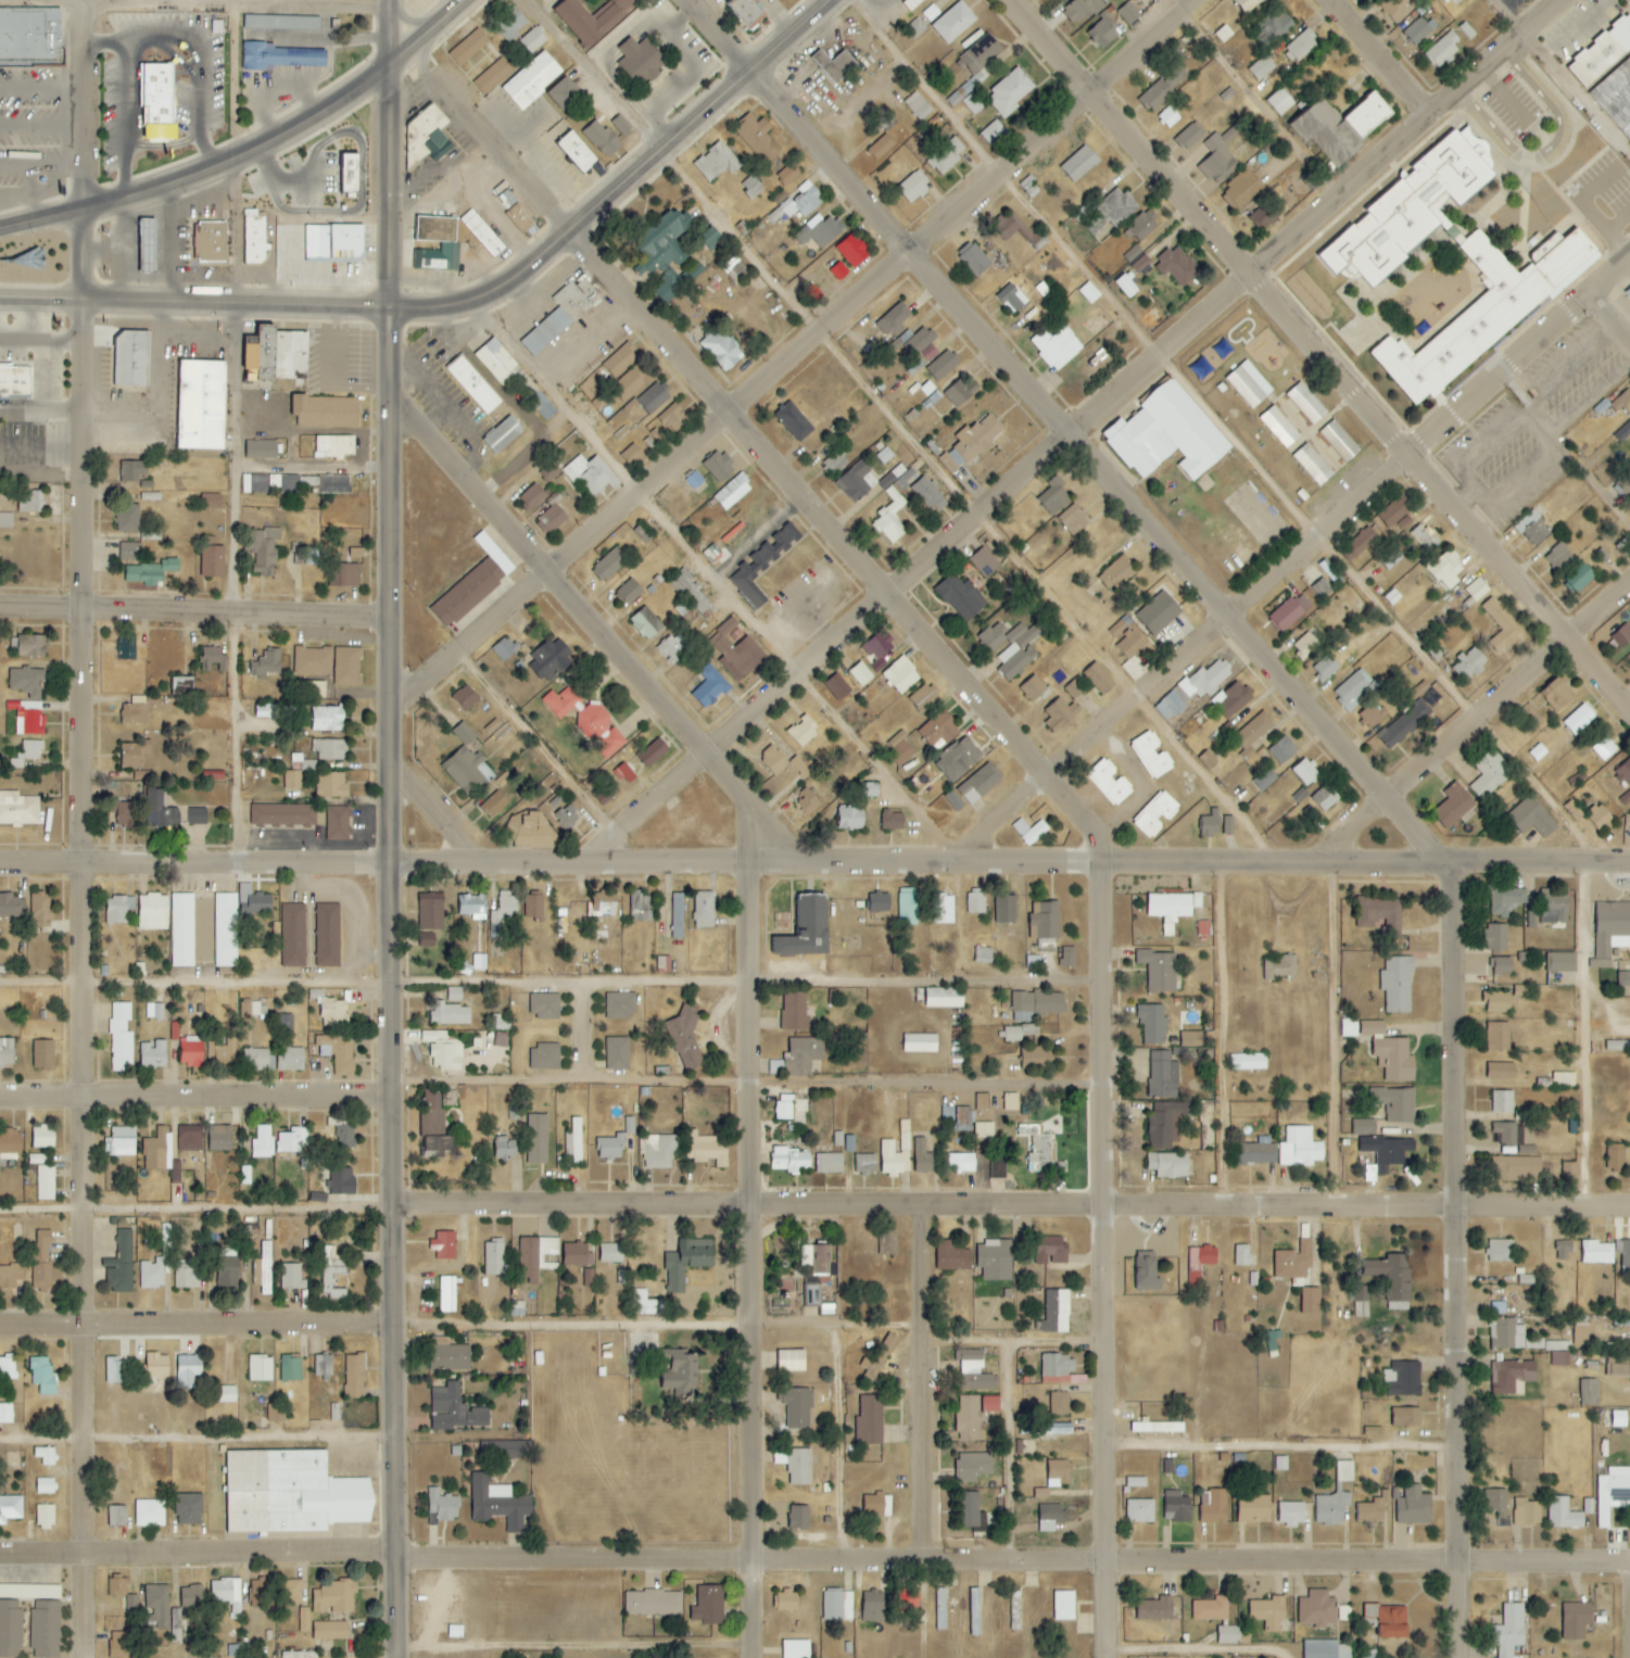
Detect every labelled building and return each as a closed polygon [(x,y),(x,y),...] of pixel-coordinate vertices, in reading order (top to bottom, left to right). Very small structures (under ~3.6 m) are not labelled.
[(586,49),(641,0),(610,0),(610,1),(592,17),(576,0),(564,0),(552,11),(586,49)] [(751,0),(732,0),(727,4),(749,30),(765,16),(751,0)] [(909,11),(924,0),(903,0),(902,1),(909,11)] [(960,0),(931,26),(948,45),(977,19),(960,0)] [(1077,28),(1103,4),(1098,0),(1072,0),(1061,10),(1077,28)] [(1245,15),(1263,0),(1232,0),(1245,15)] [(1406,0),(1381,0),(1377,4),(1394,21),(1411,4),(1406,0)] [(1127,26),(1140,19),(1131,2),(1118,9),(1127,26)] [(1431,10),(1425,3),(1416,11),(1421,17),(1403,32),(1416,45),(1444,20),(1433,8),(1431,10)] [(1250,27),(1263,47),(1296,26),(1282,6),(1250,27)] [(492,25),(506,42),(528,24),(514,7),(492,25)] [(0,8),(0,59),(61,58),(60,8),(0,8)] [(1629,50),(1629,14),(1629,12),(1566,65),(1585,88),(1629,50)] [(320,31),(320,17),(244,15),(244,28),(320,31)] [(1116,27),(1105,16),(1086,33),(1102,50),(1122,30),(1117,25),(1116,27)] [(927,28),(918,17),(905,29),(915,40),(927,28)] [(222,21),(212,21),(211,34),(222,34),(222,21)] [(519,42),(530,55),(547,39),(535,26),(519,42)] [(446,54),(458,67),(488,41),(476,28),(446,54)] [(1284,50),(1295,64),(1319,44),(1308,30),(1284,50)] [(972,74),(1004,52),(990,33),(958,56),(972,74)] [(1436,70),(1463,49),(1450,33),(1423,53),(1436,70)] [(618,48),(625,57),(617,63),(638,89),(668,65),(646,37),(637,45),(631,37),(618,48)] [(273,48),(273,43),(243,42),(242,70),(273,71),(273,66),(326,67),(326,50),(273,48)] [(836,86),(858,66),(843,50),(831,61),(819,49),(810,57),(836,86)] [(501,89),(521,111),(563,72),(543,50),(501,89)] [(1258,82),(1276,67),(1266,55),(1248,69),(1258,82)] [(483,96),(514,71),(503,57),(472,81),(483,96)] [(1629,142),(1629,57),(1589,92),(1629,142)] [(173,64),(141,64),(141,108),(145,108),(144,140),(175,140),(175,125),(172,125),(173,64)] [(1187,79),(1175,66),(1138,99),(1151,113),(1187,79)] [(1036,88),(1018,67),(984,98),(1003,118),(1036,88)] [(545,94),(562,112),(581,94),(565,76),(545,94)] [(1265,102),(1279,117),(1295,103),(1280,88),(1265,102)] [(933,110),(916,91),(903,103),(921,122),(933,110)] [(1340,120),(1321,97),(1288,124),(1304,143),(1310,138),(1334,166),(1394,114),(1374,91),(1340,120)] [(397,131),(419,160),(428,154),(434,162),(453,148),(440,130),(448,124),(433,104),(397,131)] [(1157,117),(1169,129),(1181,118),(1170,105),(1157,117)] [(732,130),(763,164),(778,151),(759,130),(761,128),(749,115),(732,130)] [(622,145),(607,128),(604,130),(594,120),(581,132),(606,160),(622,145)] [(979,135),(991,147),(1007,132),(995,120),(979,135)] [(1204,136),(1193,123),(1175,138),(1186,151),(1204,136)] [(1198,166),(1216,186),(1240,165),(1223,146),(1240,130),(1235,125),(1221,137),(1216,132),(1203,144),(1212,154),(1198,166)] [(1317,257),(1335,277),(1346,268),(1353,277),(1358,273),(1371,288),(1444,225),(1429,207),(1440,197),(1442,199),(1449,194),(1460,207),(1496,175),(1486,163),(1494,156),(1469,127),(1461,134),(1458,130),(1365,210),(1368,212),(1317,257)] [(555,144),(583,174),(598,160),(571,130),(555,144)] [(877,161),(895,143),(886,133),(867,151),(877,161)] [(927,161),(940,176),(967,150),(954,136),(927,161)] [(707,184),(726,170),(730,176),(741,168),(721,141),(692,163),(707,184)] [(1073,183),(1100,162),(1087,145),(1059,166),(1073,183)] [(358,154),(341,154),(341,196),(358,196),(358,154)] [(784,187),(800,174),(791,163),(775,176),(784,187)] [(1265,187),(1247,167),(1221,192),(1238,211),(1265,187)] [(896,188),(910,204),(932,185),(918,169),(896,188)] [(764,190),(752,175),(739,185),(751,200),(764,190)] [(797,190),(801,194),(793,202),(788,197),(768,217),(774,223),(784,213),(790,219),(797,211),(805,219),(824,199),(805,181),(797,190)] [(1138,208),(1120,186),(1095,206),(1090,201),(1072,216),(1080,225),(1082,223),(1092,236),(1109,221),(1115,228),(1138,208)] [(535,224),(517,203),(504,214),(522,235),(535,224)] [(1248,216),(1259,233),(1279,219),(1268,203),(1248,216)] [(674,244),(693,219),(685,212),(681,217),(669,207),(637,249),(647,257),(638,268),(644,272),(647,267),(661,278),(652,290),(664,299),(684,274),(677,269),(688,255),(674,244)] [(266,217),(257,217),(257,210),(244,209),(243,263),(264,263),(264,251),(265,251),(266,217)] [(494,261),(506,251),(472,209),(460,218),(494,261)] [(1035,252),(1048,242),(1039,230),(1033,235),(1014,210),(993,227),(1004,242),(1019,230),(1035,252)] [(1137,243),(1161,225),(1149,210),(1125,229),(1137,243)] [(812,239),(820,249),(845,229),(838,219),(829,226),(819,215),(793,235),(802,246),(812,239)] [(459,271),(459,242),(456,242),(456,218),(416,217),(416,241),(440,241),(440,251),(413,250),(413,269),(459,271)] [(139,219),(139,271),(154,271),(154,219),(139,219)] [(193,262),(225,262),(225,222),(193,223),(193,262)] [(305,225),(305,260),(363,260),(363,225),(305,225)] [(1602,257),(1578,227),(1563,239),(1557,232),(1530,255),(1535,261),(1518,275),(1480,229),(1460,246),(1486,278),(1481,282),(1490,292),(1411,356),(1393,334),(1370,352),(1415,407),(1429,395),(1430,396),(1550,299),(1551,299),(1602,257)] [(853,269),(870,255),(853,233),(835,247),(853,269)] [(992,263),(970,241),(955,255),(976,278),(992,263)] [(1164,277),(1168,273),(1184,288),(1201,269),(1174,244),(1153,267),(1164,277)] [(1143,252),(1136,245),(1124,256),(1130,263),(1143,252)] [(1130,265),(1136,274),(1151,264),(1145,255),(1130,265)] [(1115,281),(1127,299),(1141,290),(1129,272),(1115,281)] [(534,359),(601,298),(589,285),(581,293),(571,281),(552,298),(559,307),(520,342),(534,359)] [(1078,291),(1090,305),(1101,295),(1088,281),(1078,291)] [(996,296),(1013,315),(1028,301),(1011,282),(996,296)] [(877,323),(890,337),(913,316),(900,301),(877,323)] [(307,332),(274,332),(274,325),(256,325),(256,344),(243,344),(243,380),(307,380),(307,332)] [(1084,349),(1065,325),(1051,337),(1045,330),(1030,343),(1055,373),(1084,349)] [(906,344),(918,356),(936,338),(924,326),(906,344)] [(744,356),(717,327),(698,344),(725,373),(744,356)] [(149,333),(118,332),(116,386),(148,387),(149,333)] [(473,355),(504,389),(516,378),(511,372),(518,366),(493,338),(473,355)] [(627,343),(602,364),(614,378),(639,358),(627,343)] [(925,368),(938,383),(960,364),(948,350),(925,368)] [(444,369),(484,415),(500,402),(460,356),(444,369)] [(1273,391),(1247,360),(1225,378),(1251,410),(1273,391)] [(177,450),(223,451),(225,362),(178,362),(177,450)] [(29,397),(29,367),(0,367),(0,397),(29,397)] [(646,386),(637,370),(612,385),(621,401),(646,386)] [(957,409),(978,389),(965,374),(943,393),(957,409)] [(1232,449),(1172,377),(1139,404),(1143,408),(1125,423),(1121,418),(1101,434),(1140,481),(1177,450),(1185,459),(1178,466),(1192,482),(1232,449)] [(919,389),(926,397),(936,390),(929,381),(919,389)] [(650,416),(670,398),(656,382),(636,400),(650,416)] [(1328,412),(1301,382),(1286,395),(1313,425),(1328,412)] [(1622,408),(1629,416),(1629,415),(1629,387),(1610,406),(1617,413),(1622,408)] [(823,420),(797,393),(774,416),(800,442),(823,420)] [(358,398),(291,397),(291,413),(297,413),(297,427),(357,428),(358,398)] [(688,418),(674,403),(657,418),(671,433),(688,418)] [(1301,435),(1273,405),(1258,419),(1286,449),(1301,435)] [(1003,431),(989,414),(971,430),(967,426),(954,437),(959,443),(949,452),(963,468),(990,444),(989,443),(1003,431)] [(522,430),(509,415),(481,441),(494,455),(522,430)] [(1361,449),(1333,420),(1319,433),(1346,463),(1361,449)] [(1620,442),(1629,434),(1629,420),(1614,435),(1620,442)] [(315,437),(315,458),(343,458),(343,456),(354,455),(354,436),(315,437)] [(243,458),(275,458),(275,442),(243,442),(243,458)] [(1292,457),(1319,487),(1334,473),(1307,443),(1292,457)] [(884,465),(894,456),(886,447),(876,456),(884,465)] [(849,463),(837,449),(822,463),(834,476),(849,463)] [(718,484),(736,471),(720,450),(702,463),(718,484)] [(590,500),(614,480),(595,457),(587,463),(580,455),(563,469),(590,500)] [(835,483),(855,504),(879,481),(859,460),(835,483)] [(120,488),(145,489),(145,462),(121,461),(120,488)] [(919,477),(911,468),(907,471),(901,464),(878,483),(884,491),(891,484),(899,494),(919,477)] [(753,489),(740,474),(713,497),(725,512),(753,489)] [(242,492),(268,493),(269,476),(243,475),(242,492)] [(318,488),(318,475),(269,477),(270,488),(282,487),(282,494),(300,493),(300,488),(318,488)] [(910,488),(936,514),(949,501),(924,475),(910,488)] [(349,494),(350,476),(319,476),(319,493),(349,494)] [(1050,517),(1072,502),(1055,477),(1047,483),(1051,489),(1038,498),(1050,517)] [(547,497),(534,483),(516,500),(529,514),(547,497)] [(907,504),(891,486),(884,492),(892,501),(877,514),(880,518),(872,524),(890,546),(905,533),(892,516),(907,504)] [(17,513),(42,514),(43,493),(18,493),(17,513)] [(1414,507),(1400,493),(1377,517),(1390,530),(1397,524),(1403,530),(1413,521),(1406,514),(1414,507)] [(220,494),(201,494),(201,509),(221,509),(220,494)] [(1076,504),(1057,518),(1072,538),(1091,524),(1076,504)] [(567,521),(559,505),(534,518),(542,534),(567,521)] [(139,506),(117,506),(117,532),(139,532),(139,506)] [(1537,548),(1553,530),(1531,510),(1515,528),(1537,548)] [(12,529),(13,514),(0,514),(0,529),(12,529)] [(1440,546),(1430,521),(1412,529),(1422,554),(1440,546)] [(754,612),(767,602),(751,581),(778,560),(775,557),(798,539),(788,526),(725,574),(754,612)] [(1360,556),(1378,537),(1367,526),(1349,546),(1360,556)] [(280,530),(252,529),(250,576),(274,577),(276,540),(280,540),(280,530)] [(488,557),(429,609),(447,630),(515,570),(482,531),(472,539),(488,557)] [(1572,554),(1561,542),(1544,558),(1555,569),(1572,554)] [(141,553),(141,543),(120,543),(120,553),(141,553)] [(225,547),(200,546),(199,578),(224,578),(225,547)] [(628,560),(615,547),(591,571),(604,584),(628,560)] [(986,579),(1001,566),(983,547),(968,560),(986,579)] [(1468,570),(1448,549),(1426,569),(1446,590),(1468,570)] [(1399,560),(1388,550),(1378,561),(1389,572),(1399,560)] [(303,565),(318,565),(318,554),(303,554),(303,565)] [(1097,576),(1110,593),(1136,572),(1123,556),(1097,576)] [(162,587),(162,572),(179,572),(179,560),(161,559),(161,566),(125,565),(125,583),(143,583),(143,587),(162,587)] [(1596,577),(1583,562),(1562,581),(1576,595),(1596,577)] [(358,588),(359,565),(331,564),(330,587),(358,588)] [(701,619),(715,608),(683,568),(669,579),(701,619)] [(934,590),(965,625),(988,604),(967,580),(962,584),(952,573),(934,590)] [(1465,590),(1476,603),(1491,590),(1479,577),(1465,590)] [(643,592),(631,578),(615,593),(628,606),(643,592)] [(1317,601),(1304,585),(1268,618),(1281,633),(1317,601)] [(1134,613),(1152,637),(1183,614),(1165,591),(1134,613)] [(1526,632),(1493,596),(1481,607),(1502,630),(1488,643),(1500,655),(1526,632)] [(656,634),(639,613),(629,621),(646,642),(656,634)] [(748,636),(734,647),(725,636),(738,625),(733,618),(708,639),(723,657),(718,661),(737,683),(767,659),(748,636)] [(1129,663),(1146,649),(1122,619),(1108,631),(1117,641),(1113,644),(1129,663)] [(1038,656),(1027,644),(1041,632),(1035,624),(1028,630),(1021,623),(1009,633),(999,621),(977,640),(990,654),(1006,640),(1011,646),(997,658),(1003,665),(997,670),(1008,682),(1038,656)] [(1617,651),(1629,640),(1629,626),(1627,622),(1607,639),(1617,651)] [(886,664),(881,659),(896,646),(881,629),(862,647),(875,662),(870,666),(876,673),(886,664)] [(1303,661),(1321,646),(1309,632),(1291,646),(1303,661)] [(118,661),(135,661),(134,634),(118,634),(118,661)] [(506,636),(491,650),(503,663),(518,650),(506,636)] [(529,666),(546,685),(575,660),(554,636),(530,657),(535,662),(529,666)] [(44,637),(12,637),(11,650),(17,650),(16,658),(44,659),(44,637)] [(202,647),(202,673),(218,673),(218,688),(227,688),(227,661),(220,661),(220,646),(202,647)] [(1459,662),(1452,669),(1465,684),(1489,662),(1474,646),(1458,660),(1459,662)] [(332,675),(332,649),(294,648),(294,674),(332,675)] [(334,686),(360,686),(360,648),(334,648),(334,686)] [(280,650),(264,649),(264,661),(250,660),(249,676),(279,677),(280,650)] [(1340,668),(1329,654),(1311,669),(1323,683),(1340,668)] [(921,679),(902,656),(881,674),(900,696),(921,679)] [(1154,709),(1167,723),(1196,696),(1202,701),(1231,673),(1219,659),(1205,672),(1199,666),(1154,709)] [(860,688),(874,678),(861,662),(848,672),(860,688)] [(1117,685),(1095,662),(1082,674),(1104,697),(1117,685)] [(706,680),(691,695),(707,711),(731,686),(709,664),(700,674),(706,680)] [(1056,684),(1040,667),(1033,673),(1049,690),(1056,684)] [(8,692),(28,692),(28,700),(41,700),(42,670),(9,669),(8,692)] [(1365,699),(1360,694),(1370,685),(1357,671),(1332,695),(1350,713),(1365,699)] [(839,703),(852,690),(836,673),(823,685),(839,703)] [(1034,706),(1042,698),(1043,700),(1051,693),(1034,675),(1019,690),(1034,706)] [(192,698),(191,678),(171,679),(171,698),(192,698)] [(1563,690),(1567,688),(1559,678),(1539,692),(1554,713),(1571,701),(1563,690)] [(1064,690),(1075,699),(1084,689),(1074,679),(1064,690)] [(1211,703),(1229,721),(1253,698),(1236,680),(1211,703)] [(325,698),(325,683),(296,682),(296,697),(325,698)] [(451,698),(465,713),(480,699),(466,684),(451,698)] [(923,715),(939,699),(925,684),(908,699),(923,715)] [(581,700),(569,687),(557,697),(551,690),(540,701),(559,721),(581,700)] [(1049,719),(1044,722),(1053,734),(1081,714),(1074,703),(1067,709),(1060,699),(1043,711),(1049,719)] [(1377,736),(1391,751),(1430,714),(1417,700),(1377,736)] [(44,736),(44,716),(40,716),(41,702),(8,702),(7,710),(16,710),(15,735),(44,736)] [(1575,737),(1596,717),(1584,704),(1562,724),(1575,737)] [(148,705),(122,705),(121,724),(148,725),(148,705)] [(255,718),(270,718),(271,705),(256,705),(255,718)] [(343,709),(311,708),(311,732),(343,732),(343,709)] [(607,736),(607,709),(577,709),(577,736),(607,736)] [(961,729),(943,709),(917,733),(930,746),(940,737),(946,744),(961,729)] [(1357,719),(1373,729),(1379,720),(1364,709),(1357,719)] [(1251,746),(1274,725),(1262,711),(1230,742),(1247,760),(1256,752),(1251,746)] [(800,749),(820,733),(807,716),(787,732),(800,749)] [(606,761),(627,742),(615,729),(594,748),(606,761)] [(934,764),(951,783),(990,748),(973,729),(934,764)] [(1154,781),(1174,768),(1162,749),(1150,730),(1130,744),(1154,781)] [(884,746),(900,767),(917,753),(900,733),(884,746)] [(1298,750),(1283,736),(1267,753),(1282,767),(1298,750)] [(1604,762),(1618,750),(1605,736),(1591,749),(1604,762)] [(668,750),(657,737),(635,756),(646,768),(668,750)] [(345,761),(345,740),(312,740),(312,753),(318,753),(318,761),(345,761)] [(40,760),(41,742),(20,741),(20,759),(40,760)] [(120,744),(121,769),(139,769),(139,756),(151,756),(151,743),(120,744)] [(468,799),(496,776),(473,748),(469,751),(464,745),(440,766),(468,799)] [(758,757),(774,776),(788,764),(772,745),(758,757)] [(1469,788),(1483,802),(1515,772),(1492,749),(1474,766),(1482,775),(1469,788)] [(788,762),(801,781),(811,775),(798,755),(788,762)] [(1115,808),(1134,791),(1122,778),(1116,783),(1110,777),(1116,772),(1104,758),(1085,775),(1115,808)] [(1291,771),(1307,788),(1321,775),(1305,758),(1291,771)] [(23,769),(22,759),(9,759),(10,769),(23,769)] [(626,786),(639,776),(626,759),(613,768),(626,786)] [(1629,784),(1629,759),(1613,772),(1625,788),(1629,784)] [(300,771),(316,771),(316,761),(301,761),(300,771)] [(971,807),(1002,781),(987,764),(956,790),(971,807)] [(1262,793),(1278,779),(1269,767),(1252,781),(1262,793)] [(284,790),(301,790),(301,771),(284,772),(284,790)] [(348,799),(348,784),(344,784),(344,774),(317,773),(316,798),(348,799)] [(1431,814),(1447,831),(1476,804),(1455,782),(1443,793),(1448,798),(1431,814)] [(878,798),(878,784),(859,784),(860,799),(878,798)] [(1324,813),(1339,800),(1325,785),(1310,799),(1324,813)] [(807,817),(821,805),(807,789),(793,800),(807,817)] [(37,796),(18,796),(17,790),(0,791),(0,825),(38,824),(37,796)] [(1150,840),(1165,824),(1181,807),(1161,790),(1131,823),(1150,840)] [(509,805),(498,791),(479,807),(489,820),(509,805)] [(1624,806),(1629,802),(1629,792),(1619,798),(1624,806)] [(569,802),(568,802),(561,793),(547,805),(570,833),(585,821),(569,802)] [(1590,808),(1577,794),(1562,808),(1575,822),(1590,808)] [(1559,827),(1530,795),(1506,816),(1522,835),(1533,826),(1545,839),(1559,827)] [(153,830),(180,825),(176,800),(166,801),(167,805),(149,808),(153,830)] [(130,829),(130,803),(111,803),(111,815),(116,815),(116,829),(130,829)] [(1598,831),(1613,819),(1601,803),(1586,815),(1598,831)] [(314,825),(314,805),(249,805),(249,825),(314,825)] [(326,840),(349,840),(349,806),(326,806),(326,840)] [(188,825),(206,825),(207,809),(188,808),(188,825)] [(837,830),(863,830),(863,809),(837,809),(837,830)] [(1201,836),(1220,836),(1219,809),(1210,809),(1210,817),(1200,817),(1201,836)] [(904,813),(882,813),(882,830),(903,831),(904,813)] [(550,814),(521,814),(522,829),(516,829),(516,847),(551,847),(550,814)] [(1233,836),(1234,817),(1224,816),(1223,836),(1233,836)] [(1030,830),(1021,819),(1011,827),(1029,847),(1049,829),(1041,820),(1030,830)] [(239,916),(271,915),(271,894),(251,894),(250,883),(239,884),(239,916)] [(458,916),(472,915),(472,920),(486,920),(485,887),(479,888),(479,895),(457,895),(458,916)] [(917,893),(908,894),(908,888),(898,889),(899,926),(918,925),(917,893)] [(1527,904),(1527,889),(1490,888),(1489,917),(1508,917),(1509,904),(1527,904)] [(1542,922),(1568,922),(1567,890),(1541,890),(1542,922)] [(616,891),(592,892),(592,902),(587,902),(588,916),(616,916),(616,891)] [(968,914),(985,914),(985,891),(968,891),(968,914)] [(32,892),(31,923),(49,924),(50,893),(32,892)] [(651,922),(652,892),(631,892),(630,922),(651,922)] [(25,899),(13,899),(13,893),(0,894),(0,918),(25,917),(25,899)] [(194,893),(171,894),(171,967),(194,967),(194,893)] [(517,916),(517,893),(498,893),(498,911),(490,911),(490,939),(502,939),(502,916),(517,916)] [(712,928),(712,893),(693,893),(693,928),(712,928)] [(1163,917),(1163,937),(1175,937),(1176,916),(1192,916),(1192,907),(1201,907),(1202,894),(1147,893),(1146,916),(1163,917)] [(138,929),(167,930),(168,895),(139,894),(138,929)] [(237,894),(214,894),(215,967),(237,967),(237,894)] [(890,912),(890,894),(870,894),(869,912),(890,912)] [(543,895),(526,895),(525,918),(543,918),(543,895)] [(671,939),(681,939),(681,895),(671,895),(671,939)] [(795,938),(772,938),(772,957),(826,957),(826,895),(795,895),(795,938)] [(954,924),(953,895),(932,896),(933,924),(954,924)] [(1015,895),(995,895),(995,923),(1015,923),(1015,895)] [(1528,896),(1528,928),(1539,928),(1539,896),(1528,896)] [(105,923),(128,924),(128,910),(134,910),(135,897),(106,897),(105,923)] [(443,900),(419,899),(418,930),(443,930),(443,900)] [(1401,932),(1401,900),(1358,900),(1357,928),(1376,928),(1376,919),(1384,920),(1384,932),(1401,932)] [(1059,902),(1030,902),(1031,941),(1059,941),(1059,902)] [(1596,902),(1595,960),(1589,960),(1589,968),(1611,968),(1611,947),(1629,948),(1629,903),(1596,902)] [(305,904),(280,904),(280,969),(305,969),(305,904)] [(338,904),(315,904),(315,967),(338,967),(338,904)] [(1508,924),(1486,924),(1486,950),(1507,951),(1508,924)] [(419,947),(432,947),(431,931),(425,931),(425,939),(419,939),(419,947)] [(1075,967),(1075,947),(1060,947),(1060,967),(1075,967)] [(992,948),(975,948),(974,963),(991,963),(992,948)] [(1176,952),(1136,952),(1136,963),(1148,964),(1147,991),(1175,992),(1176,952)] [(1575,972),(1575,953),(1547,952),(1547,972),(1575,972)] [(1296,957),(1264,956),(1264,978),(1296,978),(1296,957)] [(1412,1013),(1412,956),(1385,957),(1385,970),(1383,970),(1384,1013),(1412,1013)] [(1512,957),(1491,958),(1492,974),(1512,973),(1512,957)] [(447,1002),(462,1002),(461,987),(447,988),(447,1002)] [(925,1008),(963,1008),(963,989),(925,988),(925,1008)] [(1012,992),(1011,1013),(1063,1014),(1064,992),(1033,991),(1033,992),(1012,992)] [(1511,1012),(1510,992),(1483,993),(1483,1004),(1486,1004),(1486,1013),(1511,1012)] [(636,994),(606,993),(605,1018),(635,1019),(636,994)] [(808,1030),(807,993),(781,993),(782,1030),(808,1030)] [(559,994),(531,995),(531,1021),(559,1020),(559,994)] [(347,1000),(321,999),(320,1026),(346,1027),(347,1000)] [(130,1003),(110,1003),(110,1071),(123,1071),(123,1065),(133,1065),(132,1032),(126,1032),(126,1021),(130,1021),(130,1003)] [(145,1019),(163,1019),(163,1004),(146,1003),(145,1019)] [(470,1005),(431,1004),(431,1024),(470,1025),(470,1005)] [(1165,1005),(1140,1005),(1141,1045),(1166,1044),(1165,1005)] [(688,1006),(680,1009),(682,1017),(667,1022),(681,1067),(705,1059),(688,1006)] [(509,1030),(509,1020),(500,1020),(500,1015),(493,1015),(493,1030),(509,1030)] [(1358,1037),(1358,1020),(1341,1020),(1341,1037),(1358,1037)] [(1415,1082),(1415,1056),(1408,1056),(1408,1039),(1385,1039),(1385,1021),(1360,1021),(1360,1035),(1373,1035),(1373,1059),(1385,1059),(1385,1082),(1415,1082)] [(1509,1022),(1487,1022),(1487,1051),(1509,1050),(1509,1022)] [(1021,1027),(1003,1028),(1004,1042),(1022,1042),(1021,1027)] [(446,1032),(421,1031),(421,1043),(430,1043),(430,1069),(461,1070),(461,1044),(446,1044),(446,1032)] [(1203,1047),(1203,1031),(1180,1032),(1181,1047),(1203,1047)] [(493,1046),(507,1048),(508,1034),(494,1032),(493,1046)] [(353,1036),(315,1035),(315,1056),(334,1057),(333,1076),(352,1076),(353,1036)] [(935,1053),(935,1036),(902,1036),(902,1053),(935,1053)] [(179,1066),(202,1066),(202,1037),(179,1037),(179,1066)] [(789,1038),(790,1076),(811,1076),(811,1061),(824,1060),(823,1037),(789,1038)] [(235,1039),(209,1038),(208,1060),(235,1061),(235,1039)] [(605,1038),(606,1070),(629,1070),(628,1038),(605,1038)] [(13,1039),(0,1039),(0,1065),(13,1065),(13,1039)] [(165,1040),(152,1041),(152,1043),(140,1043),(140,1068),(166,1068),(165,1040)] [(54,1041),(33,1041),(32,1068),(53,1068),(54,1041)] [(1629,1041),(1605,1041),(1605,1051),(1629,1050),(1629,1046),(1629,1041)] [(529,1070),(560,1069),(560,1045),(529,1045),(529,1070)] [(304,1048),(281,1047),(281,1071),(303,1071),(304,1048)] [(1022,1069),(1051,1069),(1050,1047),(1021,1047),(1022,1069)] [(268,1071),(269,1049),(244,1049),(243,1070),(268,1071)] [(1179,1098),(1178,1061),(1171,1061),(1171,1051),(1149,1051),(1150,1098),(1179,1098)] [(1230,1070),(1266,1070),(1266,1054),(1230,1054),(1230,1070)] [(772,1074),(784,1074),(784,1062),(772,1062),(772,1074)] [(1487,1080),(1515,1080),(1516,1064),(1487,1063),(1487,1080)] [(1553,1086),(1575,1087),(1576,1073),(1554,1072),(1553,1086)] [(1553,1079),(1538,1078),(1537,1086),(1553,1087),(1553,1079)] [(1414,1088),(1370,1089),(1370,1105),(1386,1104),(1386,1123),(1415,1122),(1414,1088)] [(1492,1113),(1513,1113),(1513,1091),(1492,1090),(1492,1113)] [(441,1106),(456,1106),(456,1091),(441,1091),(441,1106)] [(1017,1111),(1018,1094),(1004,1093),(1003,1110),(1017,1111)] [(444,1137),(445,1109),(440,1109),(440,1094),(422,1094),(422,1156),(443,1157),(443,1151),(451,1152),(451,1137),(444,1137)] [(976,1109),(989,1109),(989,1095),(976,1094),(976,1109)] [(793,1120),(793,1095),(777,1095),(776,1119),(793,1120)] [(1172,1149),(1172,1142),(1180,1142),(1179,1115),(1190,1114),(1190,1103),(1159,1103),(1159,1111),(1147,1111),(1148,1149),(1172,1149)] [(548,1115),(528,1114),(527,1164),(547,1165),(548,1115)] [(581,1167),(581,1118),(570,1118),(571,1133),(565,1133),(565,1157),(557,1157),(557,1167),(581,1167)] [(1376,1119),(1353,1120),(1353,1135),(1376,1134),(1376,1119)] [(1493,1133),(1500,1133),(1500,1145),(1516,1145),(1516,1123),(1493,1122),(1493,1133)] [(994,1123),(975,1123),(975,1138),(994,1137),(994,1123)] [(270,1158),(271,1125),(256,1125),(255,1140),(251,1140),(251,1158),(270,1158)] [(336,1125),(337,1149),(355,1148),(354,1125),(336,1125)] [(1027,1172),(1053,1171),(1054,1180),(1066,1180),(1066,1164),(1055,1164),(1054,1134),(1041,1135),(1040,1125),(1018,1125),(1018,1136),(1034,1136),(1034,1153),(1027,1153),(1027,1172)] [(54,1148),(54,1126),(32,1126),(32,1148),(54,1148)] [(170,1169),(171,1185),(181,1185),(181,1160),(171,1160),(171,1133),(165,1133),(164,1126),(156,1126),(156,1139),(143,1139),(143,1169),(170,1169)] [(178,1126),(177,1151),(201,1152),(202,1127),(178,1126)] [(231,1126),(209,1126),(208,1150),(230,1151),(231,1126)] [(1323,1162),(1324,1143),(1312,1142),(1312,1127),(1286,1126),(1285,1144),(1279,1144),(1279,1166),(1313,1167),(1313,1161),(1323,1162)] [(134,1157),(135,1128),(111,1127),(111,1139),(105,1138),(104,1156),(134,1157)] [(276,1153),(301,1153),(301,1146),(308,1146),(309,1128),(290,1127),(290,1133),(277,1132),(276,1153)] [(20,1131),(0,1130),(0,1153),(4,1153),(4,1160),(19,1160),(20,1131)] [(727,1168),(727,1142),(716,1143),(716,1136),(697,1137),(697,1130),(685,1130),(686,1161),(715,1161),(715,1168),(727,1168)] [(623,1133),(615,1133),(615,1139),(597,1138),(596,1159),(622,1160),(623,1133)] [(671,1169),(671,1158),(678,1158),(678,1136),(644,1135),(644,1168),(671,1169)] [(926,1138),(914,1138),(914,1173),(934,1172),(934,1154),(926,1154),(926,1138)] [(516,1139),(494,1139),(493,1159),(515,1160),(516,1139)] [(1360,1152),(1377,1153),(1376,1175),(1388,1176),(1388,1165),(1404,1165),(1404,1152),(1415,1152),(1415,1140),(1360,1139),(1360,1152)] [(894,1140),(881,1140),(880,1175),(903,1175),(903,1154),(894,1154),(894,1140)] [(1234,1165),(1277,1166),(1278,1145),(1235,1144),(1234,1165)] [(1625,1171),(1625,1145),(1607,1145),(1607,1170),(1625,1171)] [(771,1173),(800,1172),(800,1169),(809,1168),(809,1151),(788,1151),(788,1146),(771,1147),(771,1173)] [(842,1173),(843,1154),(815,1154),(815,1173),(842,1173)] [(975,1172),(975,1154),(947,1154),(947,1172),(975,1172)] [(1147,1170),(1156,1170),(1156,1178),(1188,1179),(1188,1154),(1147,1154),(1147,1170)] [(855,1174),(876,1174),(876,1155),(855,1155),(855,1174)] [(1005,1157),(991,1157),(992,1179),(1005,1178),(1005,1157)] [(1541,1157),(1494,1158),(1494,1181),(1542,1180),(1541,1157)] [(37,1201),(55,1200),(54,1165),(36,1166),(37,1201)] [(355,1195),(355,1169),(330,1168),(329,1194),(355,1195)] [(117,1263),(106,1264),(107,1293),(133,1292),(131,1229),(116,1230),(117,1263)] [(896,1230),(883,1230),(884,1255),(897,1255),(896,1230)] [(33,1289),(51,1289),(49,1231),(32,1231),(33,1289)] [(455,1232),(436,1232),(435,1240),(429,1240),(429,1252),(435,1252),(435,1260),(455,1260),(455,1232)] [(1049,1264),(1066,1263),(1065,1237),(1036,1238),(1037,1264),(1049,1264)] [(558,1239),(520,1238),(519,1278),(528,1278),(528,1284),(538,1284),(538,1269),(558,1269),(558,1239)] [(712,1268),(712,1240),(679,1239),(679,1253),(667,1253),(666,1293),(686,1293),(686,1267),(712,1268)] [(1275,1252),(1274,1278),(1306,1279),(1306,1268),(1311,1268),(1312,1239),(1300,1239),(1300,1252),(1275,1252)] [(1513,1240),(1489,1240),(1489,1262),(1514,1262),(1513,1240)] [(1614,1263),(1614,1244),(1600,1244),(1600,1240),(1581,1240),(1582,1264),(1614,1263)] [(1629,1240),(1622,1240),(1622,1267),(1629,1267),(1629,1242),(1629,1240)] [(271,1295),(270,1241),(260,1241),(261,1295),(271,1295)] [(982,1280),(1011,1280),(1012,1242),(977,1241),(977,1268),(982,1268),(982,1280)] [(1570,1241),(1556,1241),(1557,1262),(1571,1262),(1570,1241)] [(503,1275),(504,1243),(485,1243),(484,1275),(503,1275)] [(564,1267),(592,1267),(592,1243),(563,1243),(564,1267)] [(622,1263),(622,1244),(600,1244),(600,1263),(622,1263)] [(937,1271),(971,1271),(971,1244),(937,1244),(937,1271)] [(800,1266),(811,1265),(811,1276),(830,1276),(829,1245),(800,1246),(800,1266)] [(1234,1266),(1251,1266),(1251,1245),(1235,1245),(1234,1266)] [(333,1290),(333,1275),(346,1275),(346,1267),(332,1267),(332,1247),(322,1247),(321,1296),(346,1296),(347,1290),(333,1290)] [(1188,1247),(1189,1292),(1202,1292),(1202,1265),(1217,1265),(1217,1247),(1188,1247)] [(238,1250),(219,1249),(217,1288),(237,1289),(238,1250)] [(1137,1291),(1161,1290),(1161,1279),(1156,1279),(1156,1251),(1136,1251),(1137,1291)] [(1386,1310),(1409,1311),(1410,1255),(1387,1255),(1387,1261),(1362,1260),(1362,1287),(1350,1287),(1350,1302),(1355,1303),(1355,1318),(1370,1318),(1371,1278),(1387,1278),(1386,1310)] [(140,1288),(163,1289),(163,1257),(155,1257),(155,1262),(140,1262),(140,1288)] [(174,1288),(198,1288),(198,1260),(174,1260),(174,1288)] [(301,1264),(281,1264),(281,1289),(306,1289),(306,1280),(301,1280),(301,1264)] [(13,1281),(22,1281),(22,1266),(0,1266),(0,1288),(13,1288),(13,1281)] [(579,1270),(580,1288),(594,1287),(593,1269),(579,1270)] [(627,1270),(618,1270),(618,1285),(626,1285),(627,1270)] [(455,1313),(456,1277),(440,1277),(439,1313),(455,1313)] [(805,1285),(805,1305),(820,1305),(819,1285),(805,1285)] [(1302,1315),(1320,1315),(1320,1288),(1301,1288),(1302,1315)] [(646,1290),(632,1289),(631,1313),(656,1314),(657,1300),(646,1300),(646,1290)] [(1067,1333),(1067,1291),(1044,1291),(1044,1318),(1036,1318),(1036,1333),(1067,1333)] [(524,1302),(510,1302),(510,1316),(524,1317),(524,1302)] [(1525,1349),(1524,1325),(1516,1325),(1515,1318),(1490,1319),(1491,1350),(1525,1349)] [(1588,1346),(1589,1331),(1592,1332),(1592,1322),(1574,1322),(1574,1345),(1588,1346)] [(1544,1349),(1543,1339),(1525,1340),(1525,1349),(1544,1349)] [(1550,1343),(1551,1366),(1570,1365),(1569,1342),(1550,1343)] [(470,1370),(470,1346),(429,1345),(429,1369),(470,1370)] [(778,1372),(806,1372),(805,1350),(778,1351),(778,1372)] [(994,1390),(994,1374),(982,1375),(982,1350),(960,1351),(961,1390),(994,1390)] [(168,1354),(145,1355),(145,1385),(156,1384),(155,1377),(169,1377),(168,1354)] [(314,1376),(332,1376),(331,1355),(314,1356),(314,1376)] [(364,1355),(344,1355),(345,1400),(364,1399),(364,1355)] [(1075,1376),(1075,1355),(1042,1355),(1042,1376),(1075,1376)] [(176,1388),(194,1389),(195,1376),(200,1376),(201,1357),(177,1356),(176,1388)] [(272,1357),(248,1356),(248,1381),(272,1382),(272,1357)] [(1629,1375),(1629,1357),(1607,1356),(1607,1375),(1629,1375)] [(105,1384),(125,1384),(125,1362),(117,1362),(117,1357),(105,1357),(105,1384)] [(280,1382),(301,1382),(301,1357),(280,1358),(280,1382)] [(15,1380),(15,1358),(0,1358),(0,1380),(15,1380)] [(52,1358),(30,1358),(30,1385),(39,1385),(39,1396),(53,1396),(52,1358)] [(1420,1397),(1421,1362),(1391,1361),(1391,1373),(1387,1373),(1387,1396),(1420,1397)] [(1492,1362),(1493,1396),(1515,1395),(1515,1382),(1535,1382),(1535,1362),(1492,1362)] [(1599,1405),(1598,1379),(1580,1380),(1581,1405),(1599,1405)] [(489,1428),(488,1409),(462,1409),(461,1381),(445,1382),(446,1388),(431,1388),(431,1415),(431,1429),(489,1428)] [(236,1404),(236,1386),(218,1386),(217,1403),(236,1404)] [(812,1389),(779,1390),(780,1403),(787,1403),(787,1429),(810,1429),(809,1410),(813,1410),(812,1389)] [(1069,1416),(1069,1393),(1052,1393),(1051,1416),(1069,1416)] [(882,1396),(860,1396),(860,1416),(856,1416),(856,1445),(883,1445),(882,1396)] [(957,1411),(957,1441),(980,1441),(980,1396),(959,1396),(959,1411),(957,1411)] [(999,1397),(982,1397),(982,1411),(1000,1411),(999,1397)] [(0,1404),(0,1424),(12,1423),(12,1404),(0,1404)] [(268,1423),(285,1423),(285,1405),(268,1405),(268,1423)] [(1421,1408),(1393,1408),(1392,1427),(1421,1428),(1421,1408)] [(1627,1411),(1611,1411),(1612,1428),(1627,1428),(1627,1411)] [(1131,1432),(1175,1433),(1175,1423),(1131,1422),(1131,1432)] [(41,1466),(56,1466),(55,1448),(33,1448),(34,1458),(41,1458),(41,1466)] [(811,1486),(811,1450),(774,1450),(774,1465),(789,1465),(789,1486),(811,1486)] [(226,1452),(226,1533),(327,1532),(327,1524),(371,1523),(371,1479),(326,1479),(326,1451),(226,1452)] [(992,1454),(956,1454),(957,1478),(993,1477),(992,1454)] [(1069,1460),(1048,1461),(1048,1487),(1069,1487),(1069,1460)] [(1315,1496),(1316,1525),(1343,1525),(1343,1507),(1351,1507),(1351,1493),(1340,1493),(1340,1482),(1354,1482),(1354,1462),(1336,1462),(1336,1496),(1315,1496)] [(1608,1468),(1608,1476),(1596,1476),(1598,1529),(1610,1528),(1609,1507),(1629,1506),(1629,1467),(1608,1468)] [(472,1521),(506,1521),(506,1534),(522,1534),(523,1517),(532,1517),(532,1498),(511,1498),(511,1486),(489,1486),(489,1473),(472,1473),(472,1521)] [(1146,1488),(1146,1478),(1126,1478),(1126,1487),(1146,1488)] [(36,1495),(54,1495),(54,1479),(36,1479),(36,1495)] [(1397,1523),(1431,1524),(1432,1495),(1421,1494),(1421,1485),(1405,1484),(1405,1498),(1397,1498),(1397,1523)] [(428,1488),(429,1522),(459,1522),(458,1496),(439,1496),(439,1488),(428,1488)] [(1049,1498),(1049,1489),(1034,1489),(1035,1499),(1049,1498)] [(1201,1524),(1227,1523),(1226,1490),(1200,1491),(1201,1524)] [(1357,1524),(1384,1524),(1383,1504),(1390,1504),(1390,1490),(1382,1490),(1382,1499),(1373,1499),(1373,1503),(1357,1504),(1357,1524)] [(1508,1490),(1486,1490),(1486,1511),(1496,1511),(1496,1527),(1507,1527),(1508,1490)] [(1181,1491),(1164,1491),(1164,1522),(1190,1522),(1190,1497),(1181,1497),(1181,1491)] [(986,1513),(979,1514),(978,1492),(961,1493),(962,1527),(975,1527),(975,1532),(986,1532),(986,1513)] [(980,1513),(992,1512),(992,1504),(986,1504),(986,1493),(979,1494),(980,1513)] [(202,1494),(176,1495),(177,1525),(202,1525),(202,1494)] [(863,1516),(891,1517),(891,1495),(864,1495),(863,1516)] [(1237,1523),(1270,1523),(1271,1496),(1237,1496),(1237,1523)] [(22,1497),(0,1497),(0,1526),(6,1526),(6,1520),(22,1520),(22,1497)] [(1569,1497),(1548,1497),(1548,1528),(1584,1528),(1584,1512),(1569,1512),(1569,1497)] [(1541,1502),(1528,1502),(1528,1498),(1514,1498),(1514,1526),(1541,1526),(1541,1502)] [(164,1500),(135,1501),(136,1527),(165,1527),(164,1500)] [(1154,1500),(1126,1500),(1126,1523),(1154,1523),(1154,1500)] [(1305,1503),(1279,1502),(1278,1526),(1305,1526),(1305,1503)] [(54,1529),(55,1506),(36,1505),(36,1528),(54,1529)] [(1039,1532),(1054,1532),(1055,1523),(1064,1523),(1064,1505),(1040,1505),(1039,1532)] [(108,1527),(126,1526),(126,1506),(108,1507),(108,1527)] [(807,1506),(787,1506),(787,1529),(807,1529),(807,1506)] [(108,1579),(108,1597),(127,1597),(127,1579),(108,1579)] [(272,1599),(272,1579),(251,1579),(250,1608),(261,1609),(262,1599),(272,1599)] [(211,1580),(211,1603),(230,1603),(230,1620),(240,1620),(241,1580),(211,1580)] [(300,1580),(280,1581),(280,1605),(301,1604),(300,1580)] [(312,1614),(323,1614),(323,1612),(353,1612),(353,1593),(357,1593),(357,1581),(330,1581),(330,1589),(312,1589),(312,1614)] [(0,1585),(0,1599),(60,1600),(60,1586),(0,1585)] [(167,1585),(147,1586),(148,1635),(168,1635),(167,1585)] [(203,1587),(180,1586),(180,1609),(202,1609),(203,1587)] [(723,1625),(724,1587),(697,1586),(696,1607),(689,1607),(689,1625),(723,1625)] [(946,1589),(936,1589),(936,1630),(946,1630),(946,1589)] [(979,1589),(969,1589),(970,1617),(980,1617),(979,1589)] [(898,1612),(919,1612),(919,1591),(898,1590),(898,1612)] [(1328,1590),(1308,1591),(1308,1598),(1297,1599),(1299,1626),(1315,1625),(1315,1627),(1337,1627),(1336,1599),(1328,1599),(1328,1590)] [(681,1591),(625,1591),(625,1615),(681,1616),(681,1591)] [(822,1620),(852,1621),(853,1592),(823,1591),(822,1620)] [(883,1623),(884,1592),(863,1591),(862,1622),(883,1623)] [(1075,1621),(1075,1592),(1054,1592),(1055,1621),(1075,1621)] [(138,1595),(126,1595),(126,1613),(138,1613),(138,1595)] [(1137,1601),(1137,1621),(1172,1621),(1172,1597),(1159,1596),(1159,1601),(1137,1601)] [(1228,1596),(1215,1596),(1215,1601),(1192,1601),(1192,1620),(1228,1621),(1228,1596)] [(1284,1597),(1271,1597),(1271,1601),(1249,1601),(1249,1621),(1264,1621),(1265,1634),(1280,1634),(1280,1622),(1285,1622),(1284,1597)] [(0,1601),(0,1657),(20,1657),(21,1601),(0,1601)] [(60,1602),(31,1601),(30,1657),(59,1657),(60,1602)] [(1503,1604),(1503,1626),(1491,1627),(1492,1647),(1498,1646),(1498,1657),(1514,1657),(1514,1647),(1524,1646),(1523,1603),(1503,1604)] [(1592,1603),(1563,1603),(1563,1640),(1585,1640),(1585,1625),(1592,1625),(1592,1603)] [(1379,1607),(1378,1639),(1407,1639),(1408,1608),(1379,1607)] [(309,1633),(309,1608),(299,1608),(299,1633),(309,1633)] [(1011,1631),(1021,1630),(1020,1612),(1010,1613),(1011,1631)] [(347,1623),(313,1623),(313,1641),(347,1640),(347,1623)] [(1218,1644),(1239,1644),(1239,1627),(1217,1627),(1218,1644)] [(130,1633),(110,1632),(110,1657),(130,1657),(130,1633)] [(782,1641),(782,1657),(809,1657),(809,1640),(782,1641)] [(1352,1646),(1339,1646),(1339,1641),(1303,1641),(1304,1657),(1352,1657),(1352,1646)]
